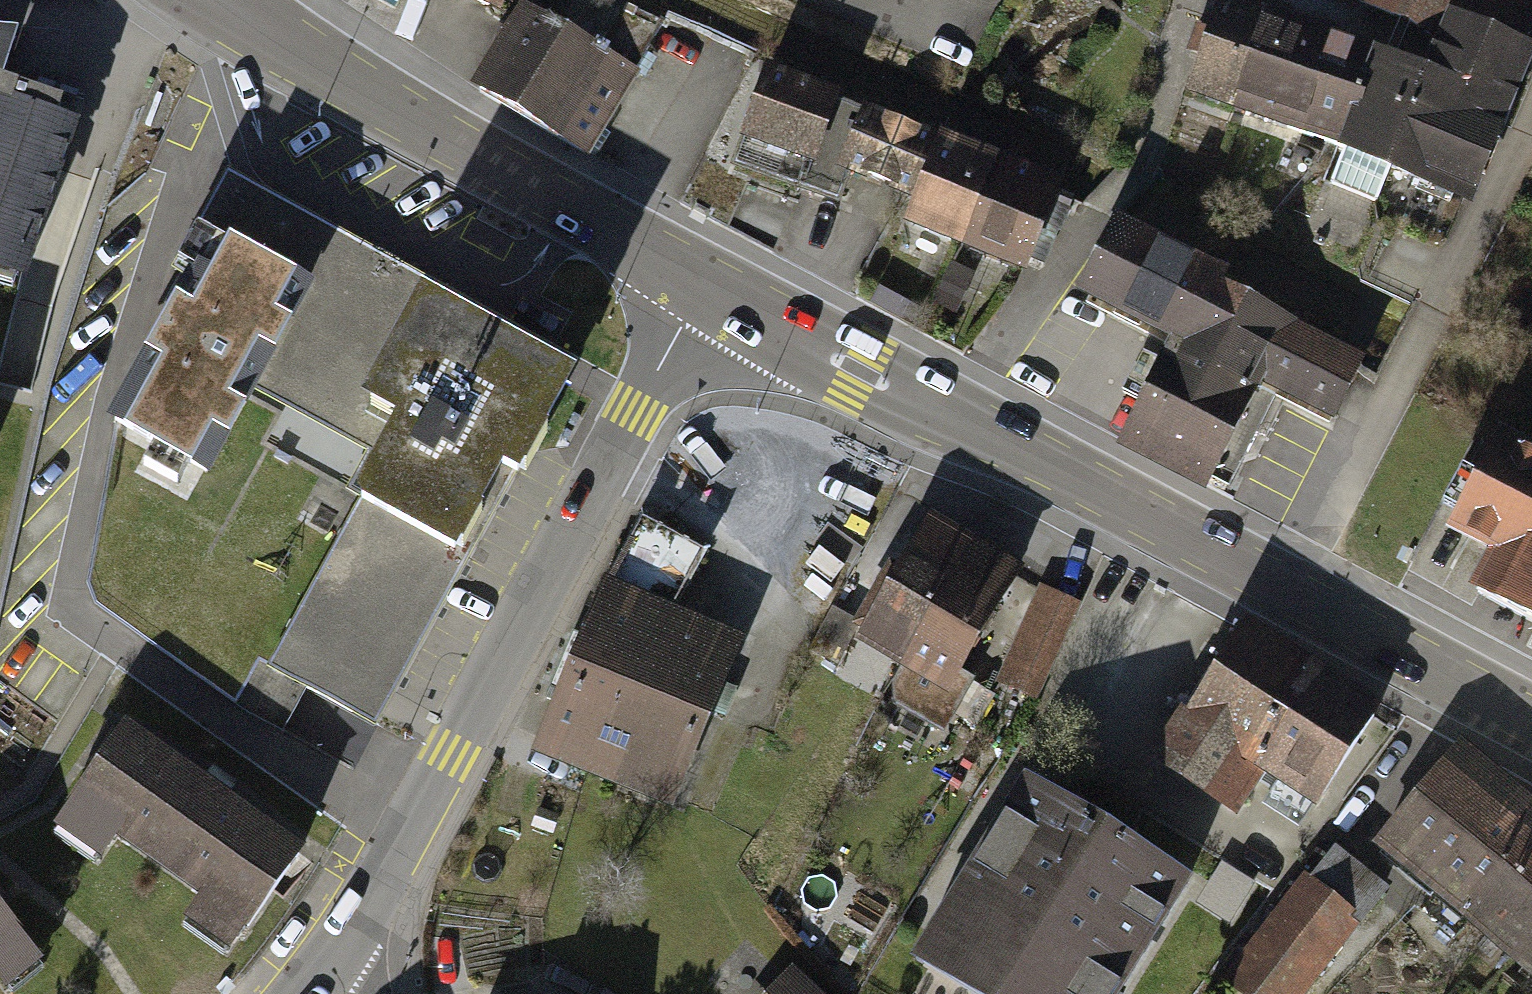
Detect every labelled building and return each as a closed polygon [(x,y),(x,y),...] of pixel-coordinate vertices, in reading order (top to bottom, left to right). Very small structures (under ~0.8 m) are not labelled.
[(502,20),(511,0),(455,0),(502,20)] [(1268,10),(1239,0),(1219,0),(1186,95),(1232,111),(1268,10)] [(1435,39),(1453,0),(1350,0),(1435,39)] [(1389,174),(1474,208),(1531,66),(1531,44),(1526,42),(1531,28),(1531,5),(1519,0),(1468,0),(1462,16),(1449,11),(1426,69),(1431,71),(1389,174)] [(648,83),(523,6),(470,92),(595,169),(648,83)] [(1375,47),(1268,10),(1232,111),(1340,149),(1375,47)] [(1338,153),(1389,174),(1431,71),(1426,69),(1375,47),(1340,149),(1338,153)] [(851,108),(774,78),(747,147),(824,177),(851,108)] [(2,91),(0,98),(0,280),(38,292),(95,123),(2,91)] [(949,146),(868,113),(841,180),(922,213),(949,146)] [(973,263),(1011,171),(949,146),(922,213),(912,238),(973,263)] [(1072,196),(1011,171),(973,263),(1034,288),(1072,196)] [(441,294),(233,180),(182,274),(199,284),(220,246),(318,300),(256,412),(276,423),(261,451),(370,511),(414,432),(376,411),(441,294)] [(1237,284),(1123,225),(1082,304),(1185,356),(1130,461),(1224,506),(1280,401),(1329,429),(1339,434),(1368,370),(1232,294),(1237,284)] [(256,412),(318,300),(220,246),(199,284),(119,430),(218,483),(256,412)] [(528,343),(441,294),(376,411),(414,432),(370,511),(428,544),(528,343)] [(604,382),(528,343),(428,544),(473,569),(519,484),(542,498),(604,382)] [(0,419),(0,457),(9,421),(0,419)] [(1513,444),(1458,550),(1498,571),(1481,603),(1531,629),(1531,454),(1513,444)] [(428,544),(370,511),(272,676),(382,735),(473,569),(428,544)] [(899,670),(975,541),(930,515),(855,644),(899,670)] [(705,550),(633,522),(536,765),(680,823),(752,644),(679,615),(705,550)] [(1024,569),(975,541),(899,670),(888,689),(938,718),(1024,569)] [(1082,605),(1040,586),(995,683),(1037,702),(1082,605)] [(1325,821),(1391,715),(1247,627),(1158,771),(1246,826),(1270,787),(1325,821)] [(314,860),(129,732),(66,822),(252,950),(314,860)] [(1468,753),(1382,859),(1531,980),(1531,805),(1468,753)] [(1028,782),(911,970),(950,993),(1132,993),(1198,887),(1028,782)] [(1336,847),(1311,878),(1305,874),(1219,981),(1235,993),(1305,993),(1389,889),(1336,847)] [(5,993),(8,993),(46,963),(0,907),(0,987),(5,993)] [(791,964),(764,993),(824,993),(791,964)]
